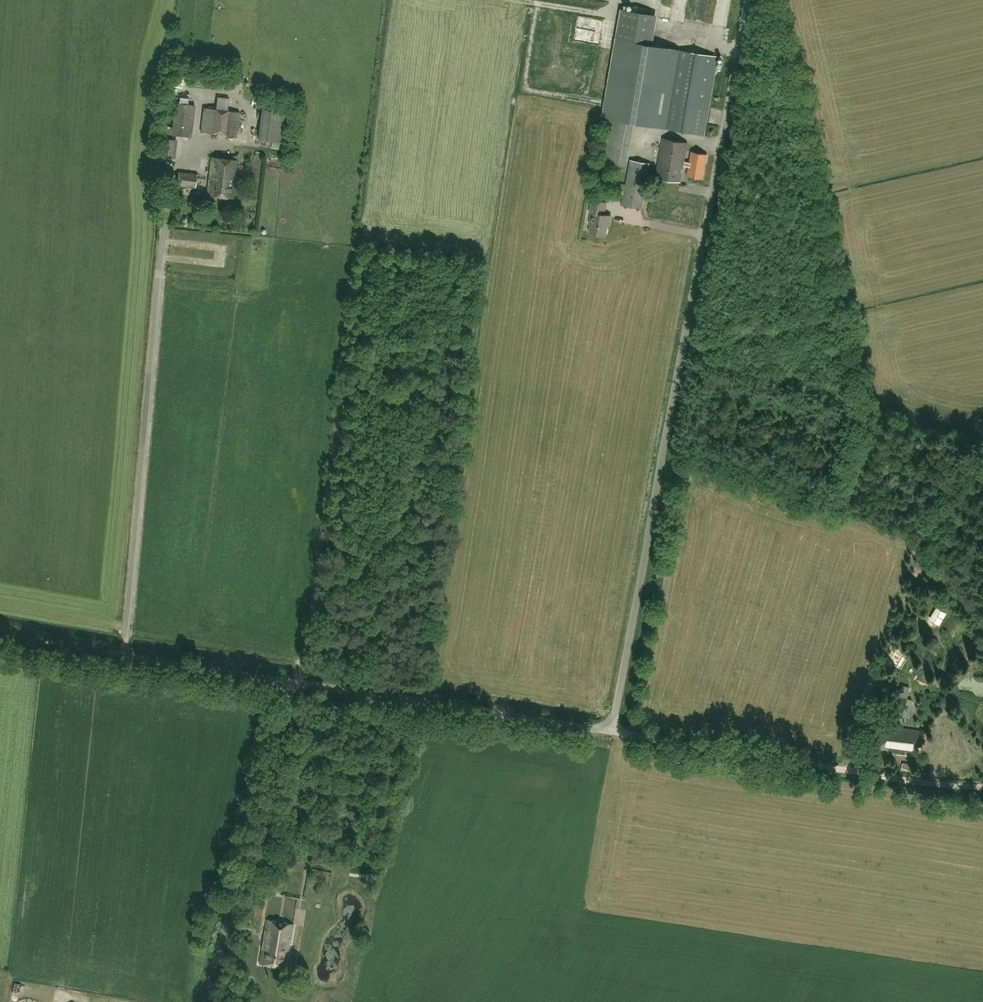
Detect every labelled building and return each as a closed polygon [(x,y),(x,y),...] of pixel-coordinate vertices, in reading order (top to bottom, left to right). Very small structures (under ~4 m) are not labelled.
[(601,117),(633,122),(704,135),(717,56),(653,45),(658,15),(621,8),(601,117)] [(537,52),(545,53),(545,39),(537,39),(537,52)] [(183,103),(178,103),(174,103),(171,135),(191,137),(195,104),(192,104),(193,98),(184,97),(183,103)] [(238,136),(240,112),(203,107),(200,132),(238,136)] [(283,143),(287,111),(262,108),(257,140),(283,143)] [(689,165),(687,176),(703,179),(707,154),(691,151),(690,161),(684,160),(687,142),(663,138),(656,177),(680,182),(683,164),(689,165)] [(233,198),(238,160),(212,157),(207,195),(233,198)] [(631,160),(626,184),(615,182),(613,192),(624,194),(622,205),(641,209),(650,163),(631,160)] [(197,174),(178,172),(177,185),(196,187),(197,174)] [(605,214),(607,202),(592,200),(590,212),(591,212),(589,223),(591,224),(590,233),(606,235),(607,224),(609,225),(610,215),(605,214)] [(939,623),(945,613),(937,608),(931,618),(939,623)] [(890,707),(904,710),(907,698),(893,695),(890,707)] [(882,749),(916,754),(919,731),(885,726),(882,749)] [(915,765),(902,762),(901,770),(913,772),(915,765)] [(278,895),(281,882),(282,876),(272,874),(271,880),(268,892),(278,895)] [(293,924),(267,920),(260,963),(286,968),(293,924)]
